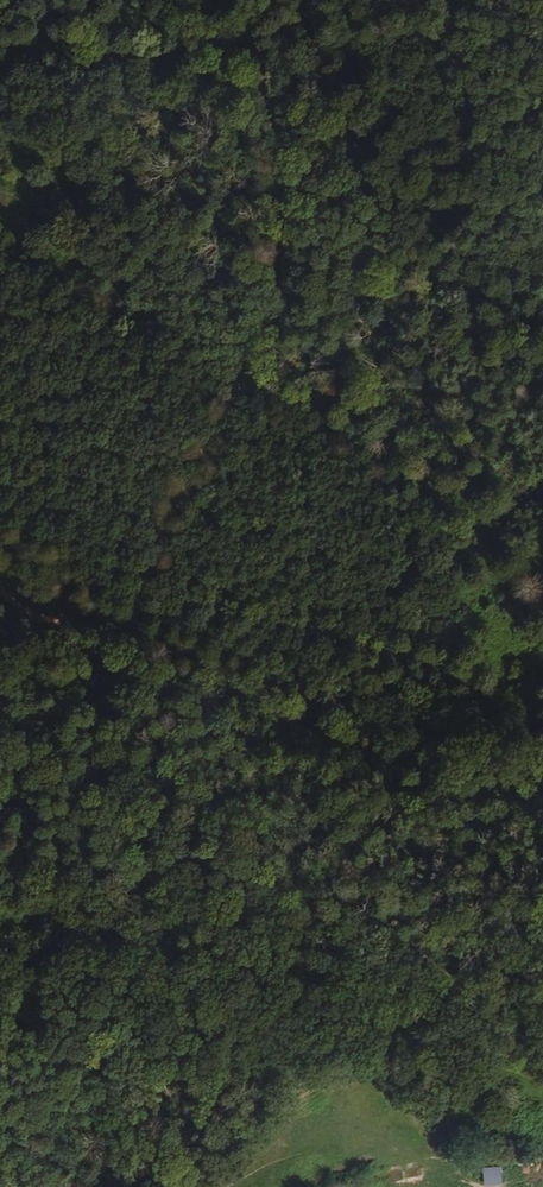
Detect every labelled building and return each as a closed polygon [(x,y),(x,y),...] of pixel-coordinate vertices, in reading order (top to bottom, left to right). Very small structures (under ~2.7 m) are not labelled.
[(484,1168),(485,1186),(503,1186),(503,1168),(484,1168)]
